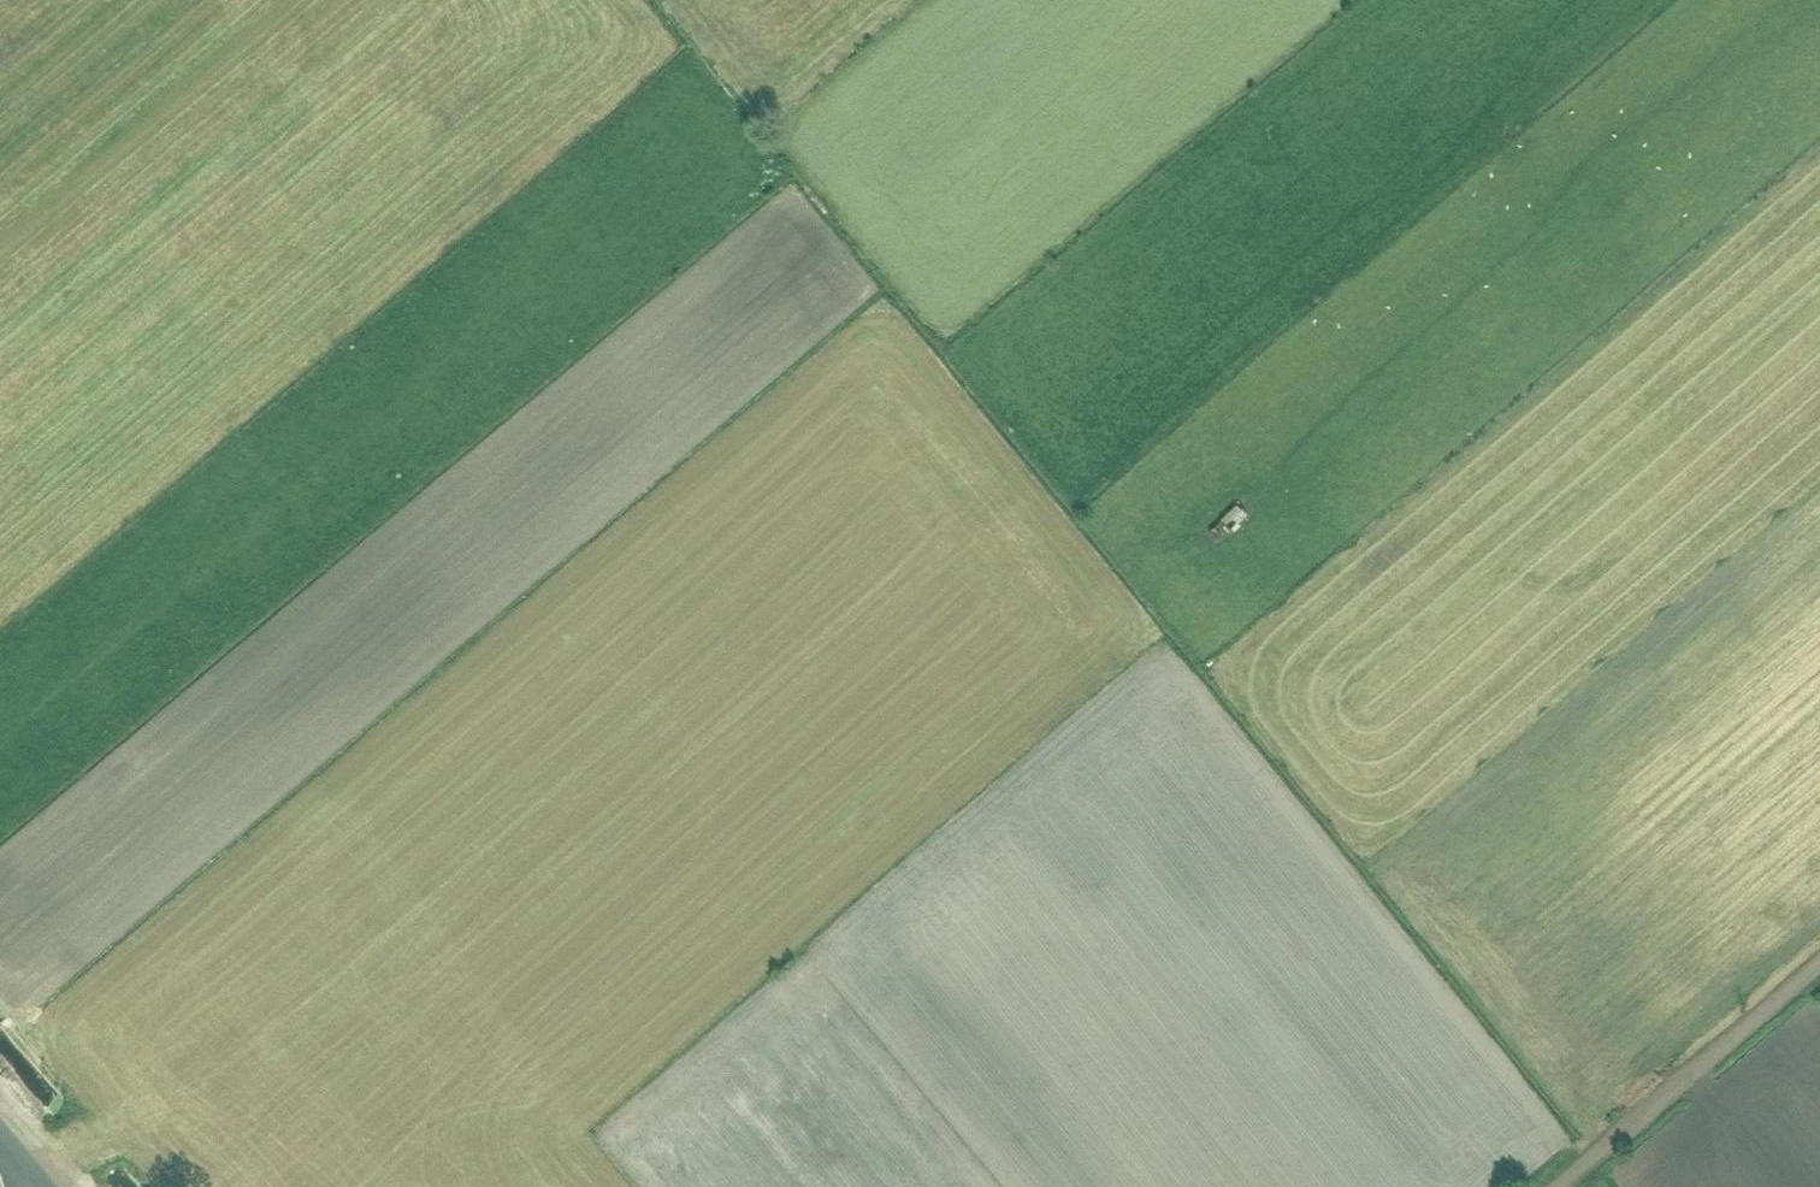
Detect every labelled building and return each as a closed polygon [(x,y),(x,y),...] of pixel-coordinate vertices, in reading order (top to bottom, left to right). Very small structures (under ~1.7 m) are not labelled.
[(1210,541),(1238,515),(1230,506),(1202,532),(1210,541)]
